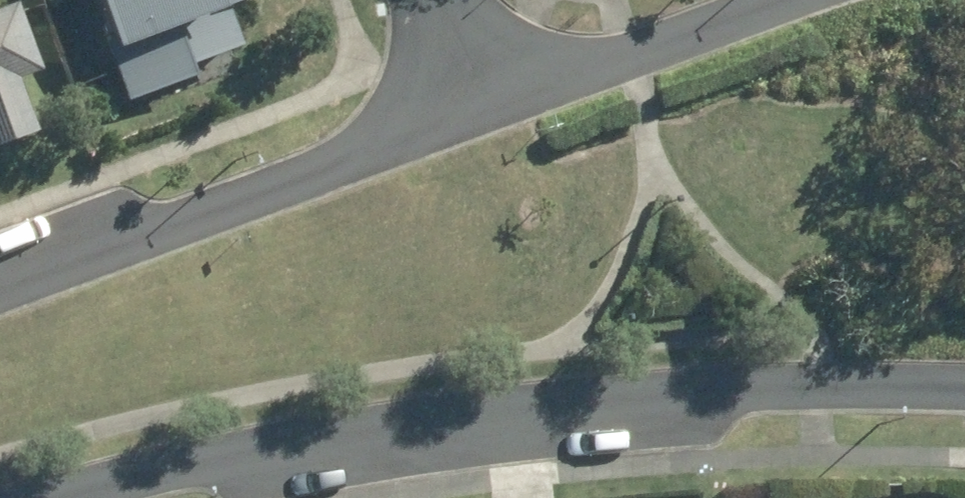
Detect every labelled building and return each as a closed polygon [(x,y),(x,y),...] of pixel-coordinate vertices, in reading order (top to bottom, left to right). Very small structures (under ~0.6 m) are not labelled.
[(126,110),(200,84),(193,66),(241,50),(230,18),(252,10),(249,0),(88,0),(126,110)]
